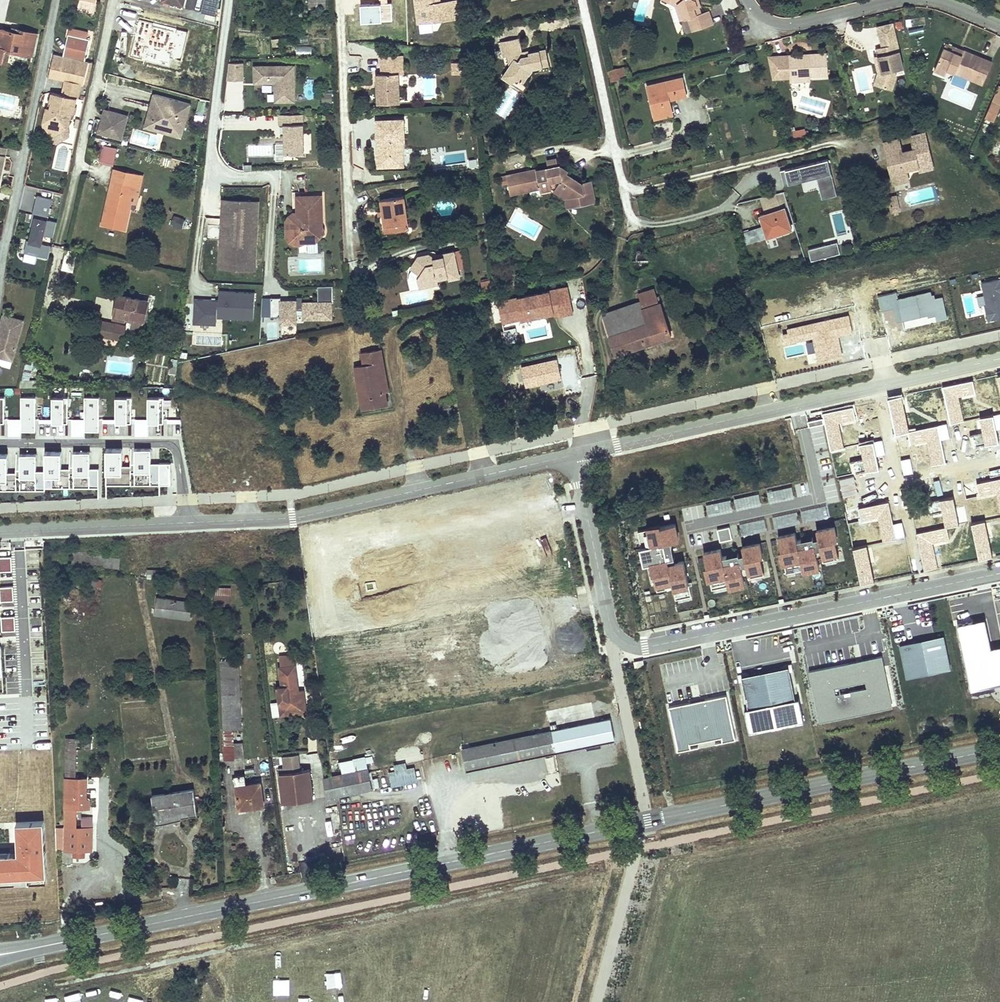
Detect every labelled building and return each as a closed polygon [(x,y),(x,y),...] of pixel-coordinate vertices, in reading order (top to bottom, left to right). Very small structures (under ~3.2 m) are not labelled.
[(311,8),(327,8),(327,0),(311,0),(311,8)] [(673,0),(669,0),(669,1),(676,5),(681,20),(685,19),(683,10),(681,11),(678,2),(673,0)] [(678,2),(681,11),(683,10),(685,19),(689,17),(693,30),(713,23),(708,10),(702,12),(699,4),(697,5),(695,0),(673,0),(678,2)] [(304,10),(287,10),(287,20),(304,21),(304,16),(304,10)] [(894,32),(892,25),(877,28),(879,36),(894,32)] [(37,34),(13,29),(12,31),(0,29),(0,61),(2,61),(5,49),(30,54),(32,55),(37,34)] [(60,55),(83,61),(88,39),(86,39),(87,33),(66,29),(60,55)] [(902,69),(894,32),(879,36),(881,49),(876,50),(877,57),(881,74),(877,88),(891,91),(895,78),(893,71),(902,69)] [(309,35),(300,36),(301,44),(309,43),(309,35)] [(173,40),(157,36),(155,43),(172,47),(173,40)] [(511,66),(504,78),(512,84),(515,80),(519,80),(524,83),(533,70),(550,66),(546,50),(529,54),(530,55),(523,57),(522,53),(519,39),(502,43),(505,58),(509,57),(514,56),(515,60),(511,66)] [(964,51),(946,43),(944,47),(963,55),(964,51)] [(963,55),(944,47),(935,69),(947,74),(949,69),(984,84),(993,62),(965,50),(964,51),(963,55)] [(7,63),(10,52),(29,57),(30,54),(5,49),(2,61),(7,63)] [(922,61),(919,51),(912,53),(915,62),(922,61)] [(51,53),(46,77),(65,81),(79,85),(82,85),(87,61),(83,61),(60,55),(53,54),(51,53)] [(791,83),(801,82),(801,77),(811,76),(829,75),(828,54),(813,55),(813,56),(808,57),(808,55),(789,57),(791,83)] [(403,56),(382,58),(383,74),(378,74),(379,86),(381,86),(381,90),(379,90),(380,104),(401,103),(399,74),(404,73),(403,56)] [(160,63),(146,59),(144,66),(158,69),(160,63)] [(87,61),(82,85),(86,86),(92,62),(88,61),(87,61)] [(463,74),(462,63),(453,63),(453,75),(463,74)] [(749,63),(743,65),(745,71),(751,70),(749,63)] [(227,83),(243,82),(242,65),(229,65),(227,83)] [(254,68),(254,85),(275,84),(276,95),(295,94),(294,66),(254,68)] [(619,68),(610,71),(612,78),(620,76),(619,68)] [(682,77),(647,86),(655,119),(673,114),(669,99),(686,95),(682,77)] [(62,95),(76,98),(79,85),(65,81),(62,95)] [(76,98),(62,95),(51,93),(48,102),(49,102),(49,108),(46,108),(45,107),(41,123),(49,124),(55,133),(67,126),(69,114),(72,115),(76,98)] [(190,104),(153,93),(149,107),(153,108),(152,112),(148,111),(144,127),(158,131),(160,124),(183,130),(190,104)] [(276,102),(295,102),(295,94),(276,95),(276,102)] [(724,110),(722,101),(709,104),(710,113),(724,110)] [(999,111),(999,103),(995,101),(988,116),(996,120),(999,111)] [(121,139),(127,115),(104,109),(99,127),(112,130),(110,136),(121,139)] [(304,114),(279,115),(280,125),(285,125),(285,139),(288,139),(288,143),(286,143),(286,155),(306,154),(304,114)] [(404,121),(377,122),(378,144),(381,144),(381,149),(379,149),(380,168),(398,167),(397,156),(401,156),(400,143),(403,143),(405,143),(404,121)] [(49,124),(41,123),(50,136),(55,133),(49,124)] [(110,136),(112,130),(99,127),(98,132),(110,136)] [(805,129),(792,132),(794,141),(806,138),(805,129)] [(160,137),(137,130),(133,141),(157,148),(160,137)] [(920,168),(934,164),(926,133),(912,136),(915,149),(903,152),(900,139),(884,143),(887,156),(891,155),(892,160),(889,161),(892,173),(899,171),(901,178),(909,176),(907,171),(920,168)] [(114,150),(103,147),(99,161),(110,164),(114,150)] [(836,186),(829,159),(781,171),(785,186),(818,178),(821,190),(836,186)] [(560,167),(558,160),(549,162),(550,170),(560,167)] [(539,170),(528,173),(530,185),(541,182),(543,189),(543,192),(552,190),(565,198),(567,208),(595,203),(592,191),(591,192),(589,182),(581,183),(568,175),(569,172),(562,167),(560,167),(550,170),(539,172),(539,170)] [(127,172),(115,170),(111,189),(115,190),(117,181),(125,182),(127,172)] [(894,184),(910,181),(909,176),(901,178),(899,171),(892,173),(894,184)] [(141,175),(127,172),(125,182),(117,181),(115,190),(111,189),(108,202),(110,202),(109,207),(107,206),(103,226),(124,230),(130,204),(132,194),(135,195),(137,185),(139,186),(141,175)] [(530,185),(528,173),(518,175),(522,189),(512,192),(513,195),(543,189),(541,182),(530,185)] [(518,175),(509,177),(510,184),(512,192),(522,189),(518,175)] [(510,184),(509,177),(502,179),(503,185),(510,184)] [(838,196),(836,186),(821,190),(823,200),(838,196)] [(21,207),(28,209),(32,191),(25,190),(21,207)] [(50,198),(34,195),(22,250),(46,255),(48,245),(39,243),(41,234),(52,236),(55,221),(46,219),(50,198)] [(322,226),(321,195),(297,196),(298,213),(298,218),(296,217),(293,220),(293,224),(294,227),(292,229),(292,231),(292,234),(293,235),(294,238),(297,237),(300,237),(304,237),(309,237),(313,237),(315,237),(319,236),(321,236),(323,234),(323,231),(323,229),(322,226)] [(897,195),(888,197),(892,213),(901,211),(897,195)] [(55,196),(51,216),(58,217),(61,197),(55,196)] [(224,197),(220,267),(256,269),(259,199),(224,197)] [(404,198),(382,201),(383,212),(384,215),(384,216),(385,227),(408,224),(404,198)] [(849,205),(851,212),(858,211),(856,204),(849,205)] [(785,207),(760,215),(767,237),(792,229),(785,207)] [(295,242),(317,241),(321,236),(319,236),(315,237),(313,237),(309,237),(304,237),(300,237),(297,237),(294,238),(293,235),(292,234),(292,231),(292,229),(294,227),(293,224),(293,220),(296,217),(298,218),(298,213),(294,214),(289,222),(289,237),(290,239),(290,240),(292,241),(293,242),(295,242)] [(409,231),(408,224),(385,227),(386,234),(409,231)] [(827,254),(824,244),(819,245),(816,234),(809,236),(815,257),(827,254)] [(419,257),(412,269),(421,275),(432,282),(438,281),(450,278),(450,281),(461,279),(455,254),(445,256),(445,259),(437,261),(437,265),(434,265),(434,261),(433,258),(430,255),(419,257)] [(420,289),(439,285),(438,281),(432,282),(421,275),(418,279),(420,289)] [(489,280),(480,281),(482,290),(490,289),(489,280)] [(281,298),(262,298),(261,316),(280,316),(280,323),(297,323),(297,317),(331,317),(331,286),(318,286),(318,302),(304,302),(302,297),(297,297),(296,301),(280,300),(281,298)] [(661,304),(656,289),(639,295),(643,307),(644,310),(661,304)] [(194,298),(193,322),(217,323),(217,317),(254,319),(256,292),(219,290),(219,300),(194,298)] [(142,330),(147,301),(118,295),(114,318),(124,320),(125,316),(133,317),(131,327),(142,330)] [(648,323),(610,335),(616,355),(671,337),(661,304),(644,310),(648,323)] [(643,307),(605,319),(610,335),(648,323),(644,310),(643,307)] [(5,359),(8,349),(13,350),(21,320),(1,314),(0,316),(0,357),(5,359)] [(114,324),(99,321),(96,334),(112,338),(114,324)] [(114,324),(112,338),(122,340),(125,326),(114,324)] [(381,349),(362,353),(364,365),(355,367),(363,409),(387,404),(385,391),(382,391),(378,372),(381,372),(380,364),(384,363),(381,349)] [(154,355),(154,365),(169,364),(169,354),(154,355)] [(43,362),(29,358),(26,376),(39,378),(43,362)] [(384,363),(380,364),(381,372),(378,372),(382,391),(385,391),(389,390),(384,363)] [(70,393),(56,393),(56,425),(70,425),(70,393)] [(135,393),(117,393),(117,425),(134,425),(135,393)] [(165,394),(152,394),(152,425),(165,425),(165,394)] [(39,396),(22,395),(22,432),(38,432),(39,396)] [(102,396),(85,396),(85,432),(101,433),(102,396)] [(450,400),(439,402),(442,416),(452,414),(450,400)] [(809,423),(822,423),(822,411),(809,411),(809,423)] [(136,449),(110,448),(110,485),(137,484),(136,449)] [(162,448),(136,449),(137,484),(163,484),(163,459),(162,448)] [(105,450),(79,450),(79,486),(106,486),(105,450)] [(76,451),(50,451),(50,487),(77,487),(76,451)] [(48,452),(23,452),(22,488),(49,488),(48,452)] [(0,453),(0,489),(20,489),(19,453),(0,453)] [(176,459),(163,459),(163,484),(176,484),(176,459)] [(891,510),(860,516),(865,536),(894,529),(891,510)] [(640,543),(649,541),(663,538),(669,537),(680,535),(676,519),(659,522),(659,518),(645,520),(646,526),(637,528),(640,543)] [(817,534),(818,539),(819,544),(822,558),(837,554),(834,537),(836,537),(833,521),(827,522),(828,525),(815,528),(817,534)] [(731,539),(728,526),(718,529),(721,541),(731,539)] [(795,537),(793,528),(776,532),(782,560),(785,560),(787,571),(802,568),(799,557),(797,543),(795,537)] [(795,537),(797,543),(799,557),(802,568),(802,570),(818,566),(813,545),(812,540),(811,536),(811,534),(795,537)] [(641,561),(648,559),(666,556),(667,559),(673,558),(669,537),(663,538),(649,541),(637,543),(641,561)] [(742,551),(743,555),(744,561),(747,574),(763,571),(759,554),(761,553),(758,538),(753,539),(753,541),(740,544),(742,551)] [(720,553),(718,544),(701,548),(708,577),(710,576),(712,587),(727,584),(725,573),(722,560),(720,553)] [(720,553),(722,560),(725,573),(727,584),(728,586),(743,583),(739,562),(737,556),(736,552),(736,550),(720,553)] [(12,569),(11,555),(0,556),(0,570),(12,569)] [(671,578),(667,559),(666,556),(648,559),(654,589),(672,585),(671,578)] [(690,595),(682,556),(673,558),(667,559),(671,578),(672,585),(675,598),(690,595)] [(162,578),(163,571),(147,569),(147,571),(147,577),(162,578)] [(13,585),(1,585),(1,599),(14,599),(13,585)] [(230,589),(217,589),(216,606),(230,606),(230,589)] [(193,602),(156,598),(154,614),(163,615),(164,610),(182,612),(181,618),(191,619),(193,602)] [(15,615),(2,615),(2,630),(15,630),(15,615)] [(957,626),(971,688),(999,682),(999,647),(991,649),(984,620),(957,626)] [(943,636),(901,645),(908,678),(950,668),(943,636)] [(278,657),(282,688),(278,689),(280,705),(284,705),(286,717),(302,715),(300,702),(305,702),(305,692),(299,693),(294,654),(278,657)] [(242,729),(240,660),(221,661),(222,677),(222,697),(224,719),(226,744),(226,760),(236,759),(236,758),(235,750),(234,744),(233,730),(242,729)] [(745,710),(750,731),(805,720),(800,697),(796,698),(790,667),(743,676),(749,709),(745,710)] [(836,687),(820,689),(825,715),(892,702),(887,677),(866,680),(867,686),(837,692),(836,687)] [(726,694),(669,706),(678,752),(690,749),(689,743),(722,736),(723,742),(736,739),(726,694)] [(611,718),(462,749),(467,769),(615,738),(611,718)] [(77,807),(90,807),(90,798),(86,798),(86,779),(86,777),(77,777),(77,743),(76,739),(62,739),(64,850),(75,850),(75,828),(74,816),(77,816),(77,807)] [(235,750),(236,758),(245,757),(244,743),(234,744),(235,750)] [(279,768),(280,772),(299,770),(298,756),(283,757),(284,767),(279,768)] [(391,773),(393,785),(416,780),(413,769),(405,771),(404,765),(396,766),(397,772),(391,773)] [(299,770),(280,772),(283,802),(313,799),(310,769),(299,770)] [(368,769),(324,778),(327,798),(373,789),(368,769)] [(235,776),(239,809),(263,805),(261,782),(246,785),(244,775),(235,776)] [(194,789),(152,795),(156,823),(165,822),(165,818),(181,816),(198,814),(194,789)] [(537,792),(538,802),(555,799),(554,790),(537,792)] [(48,880),(45,816),(20,818),(20,848),(0,849),(0,882),(48,880)] [(92,828),(81,828),(81,850),(91,851),(92,828)]
